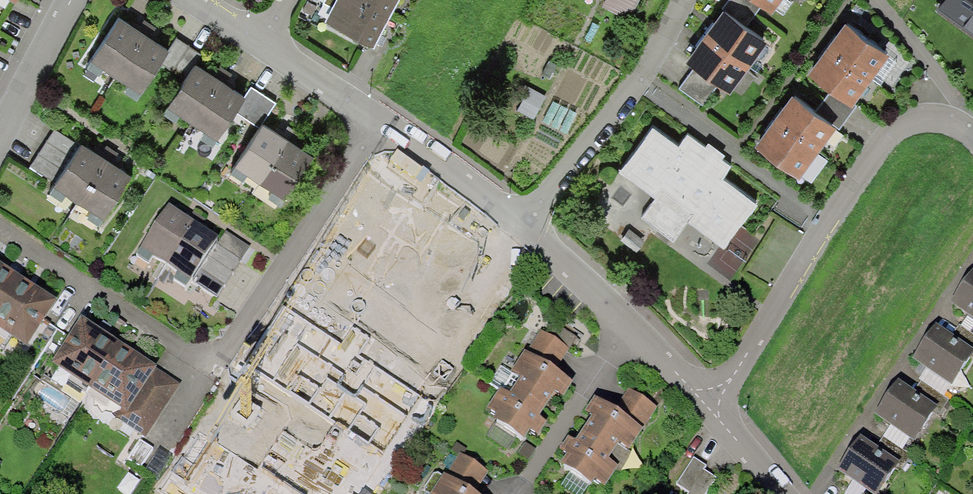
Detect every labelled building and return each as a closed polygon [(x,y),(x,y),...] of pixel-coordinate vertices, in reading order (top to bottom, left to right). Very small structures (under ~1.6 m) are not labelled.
[(330,14),(325,25),(373,49),(399,0),(338,0),(330,14)] [(601,6),(628,21),(639,0),(604,0),(601,6)] [(771,14),(781,0),(751,0),(771,14)] [(941,9),(972,32),(972,0),(947,0),(941,9)] [(131,16),(117,7),(89,50),(142,84),(170,41),(156,32),(131,16)] [(763,42),(721,12),(711,25),(697,45),(683,64),(725,94),(763,42)] [(889,53),(845,23),(834,38),(833,40),(824,54),(809,75),(853,105),(889,53)] [(211,64),(196,54),(167,98),(218,130),(246,87),(231,77),(211,64)] [(836,127),(793,95),(780,113),(769,126),(756,144),(798,176),(836,127)] [(275,123),(262,114),(236,158),(286,193),(313,147),(301,140),(275,123)] [(678,146),(654,129),(620,174),(655,200),(642,218),(673,241),(687,223),(724,251),(758,205),(723,179),(732,167),(722,160),(725,156),(707,142),(703,146),(687,134),(678,146)] [(96,143),(82,134),(55,177),(104,210),(132,167),(121,159),(96,143)] [(182,211),(168,201),(141,245),(192,280),(221,237),(208,228),(182,211)] [(0,262),(0,328),(28,346),(58,300),(32,283),(7,266),(0,262)] [(950,303),(972,318),(972,268),(950,303)] [(106,332),(83,317),(54,361),(128,412),(157,366),(136,352),(106,332)] [(937,325),(914,360),(952,385),(972,354),(972,349),(937,325)] [(567,349),(540,332),(527,353),(554,370),(567,349)] [(527,353),(522,349),(507,372),(517,379),(512,389),(541,407),(549,397),(558,403),(572,382),(554,370),(527,353)] [(937,406),(898,380),(875,415),(913,440),(937,406)] [(625,387),(613,408),(643,426),(656,406),(625,387)] [(541,407),(512,389),(509,394),(498,388),(486,407),(495,413),(490,419),(493,421),(517,436),(521,439),(527,430),(535,435),(543,423),(534,418),(541,407)] [(613,408),(595,395),(590,403),(585,410),(591,415),(580,432),(609,450),(615,441),(628,450),(643,426),(613,408)] [(609,450),(580,432),(574,441),(567,436),(556,453),(563,458),(557,467),(588,487),(593,480),(602,486),(615,467),(603,459),(609,450)] [(859,435),(836,470),(872,493),(877,493),(899,461),(859,435)] [(459,454),(446,476),(442,474),(430,493),(432,493),(473,493),(471,493),(485,471),(459,454)] [(675,485),(688,493),(687,493),(705,493),(716,478),(703,469),(706,466),(693,457),(675,485)]
